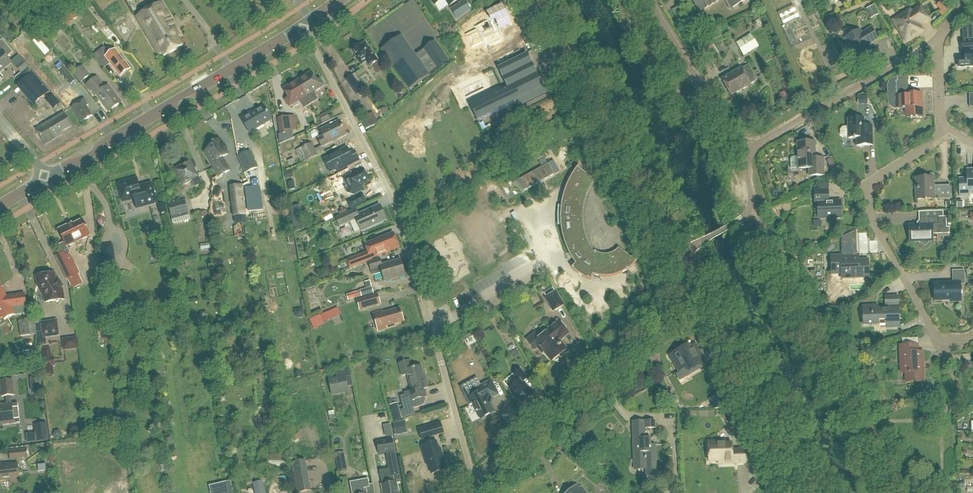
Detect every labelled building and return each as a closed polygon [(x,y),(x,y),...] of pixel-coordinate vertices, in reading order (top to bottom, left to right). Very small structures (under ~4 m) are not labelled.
[(79,17),(75,13),(89,1),(88,0),(83,0),(71,9),(61,17),(68,26),(79,17)] [(466,16),(466,15),(473,11),(465,0),(450,11),(458,22),(466,16)] [(699,13),(706,8),(706,9),(719,2),(718,2),(721,0),(692,0),(699,13)] [(732,9),(747,0),(727,0),(732,9)] [(938,13),(947,7),(943,0),(935,0),(932,2),(938,13)] [(863,5),(866,14),(874,11),(871,2),(863,5)] [(163,57),(173,51),(181,46),(176,38),(178,36),(175,30),(176,29),(161,3),(136,18),(158,56),(162,54),(163,57)] [(474,29),(464,35),(471,48),(481,43),(484,48),(504,38),(495,21),(499,19),(501,23),(508,19),(500,4),(485,12),(488,19),(473,27),(474,29)] [(683,5),(671,11),(679,27),(691,21),(683,5)] [(798,19),(793,7),(778,14),(783,26),(798,19)] [(929,19),(921,7),(911,13),(910,11),(898,18),(900,20),(894,23),(898,29),(898,30),(900,34),(901,34),(906,42),(917,35),(919,34),(919,32),(920,30),(918,29),(919,26),(919,25),(929,19)] [(868,46),(878,40),(871,29),(862,34),(860,31),(855,33),(851,26),(842,31),(847,38),(845,39),(857,59),(871,51),(868,46)] [(744,56),(759,47),(751,34),(736,44),(744,56)] [(415,55),(401,37),(382,51),(410,89),(429,75),(448,61),(434,41),(415,55)] [(11,64),(7,58),(13,53),(10,50),(2,40),(0,42),(0,73),(11,64)] [(17,49),(22,45),(18,40),(13,44),(17,49)] [(961,42),(962,49),(963,49),(964,58),(958,58),(958,68),(972,67),(972,41),(961,42)] [(369,48),(365,43),(360,46),(359,46),(358,45),(356,45),(353,48),(352,49),(353,50),(352,51),(358,60),(357,60),(361,66),(366,63),(370,68),(379,61),(369,48)] [(109,54),(104,48),(94,55),(104,69),(110,64),(121,77),(130,70),(120,57),(114,50),(109,54)] [(545,92),(526,54),(497,69),(507,89),(470,107),(477,120),(514,101),(517,106),(545,92)] [(21,74),(29,67),(23,60),(15,67),(21,74)] [(61,63),(56,67),(60,71),(64,66),(61,63)] [(75,80),(87,74),(82,64),(70,70),(75,80)] [(66,78),(71,74),(64,66),(60,71),(66,78)] [(749,66),(722,81),(731,96),(735,94),(746,88),(757,81),(749,66)] [(297,81),(311,105),(319,100),(315,95),(313,94),(314,91),(316,91),(324,86),(320,80),(317,82),(311,72),(305,76),(305,77),(297,81)] [(15,81),(19,85),(26,79),(22,74),(15,81)] [(356,95),(363,91),(352,76),(346,81),(356,95)] [(888,86),(888,87),(888,101),(888,102),(888,103),(889,104),(889,105),(890,106),(890,107),(891,107),(892,108),(893,108),(893,109),(894,109),(895,109),(896,109),(897,109),(907,109),(908,118),(922,118),(921,94),(905,94),(905,89),(908,89),(907,77),(895,77),(895,79),(894,79),(893,80),(892,80),(891,81),(890,81),(890,82),(889,82),(889,83),(889,84),(888,84),(888,85),(888,86)] [(105,89),(96,78),(85,86),(94,97),(97,95),(109,112),(121,103),(119,102),(107,86),(105,89)] [(304,109),(311,105),(297,81),(290,86),(289,85),(283,89),(289,99),(285,101),(289,107),(298,102),(298,100),(301,101),(301,103),(304,109)] [(37,103),(49,92),(41,82),(28,93),(37,103)] [(85,122),(92,117),(86,107),(88,106),(84,100),(71,108),(80,123),(84,121),(85,122)] [(250,134),(272,121),(264,106),(252,113),(252,111),(241,118),(250,134)] [(59,131),(61,133),(71,127),(63,113),(44,124),(47,129),(50,127),(51,129),(55,126),(58,132),(59,131)] [(319,117),(322,123),(330,120),(327,113),(319,117)] [(297,131),(295,117),(287,118),(278,119),(280,135),(289,134),(289,132),(297,131)] [(864,127),(864,119),(848,119),(848,127),(843,127),(840,130),(840,135),(843,137),(848,137),(849,139),(853,139),(853,140),(855,140),(855,139),(856,139),(857,147),(872,146),(872,126),(864,127)] [(366,130),(367,130),(371,128),(367,120),(362,122),(366,130)] [(322,148),(347,136),(339,121),(320,131),(323,137),(318,139),(322,148)] [(62,135),(61,133),(59,131),(58,132),(55,126),(51,129),(50,127),(47,129),(44,124),(35,129),(44,146),(62,135)] [(219,177),(230,171),(222,158),(228,155),(226,152),(228,150),(225,144),(223,145),(219,140),(216,142),(215,141),(211,144),(211,145),(208,147),(209,150),(205,152),(219,177)] [(295,151),(301,163),(307,161),(318,156),(312,143),(301,149),(295,151)] [(815,159),(814,144),(797,145),(798,158),(792,158),(790,160),(790,168),(793,170),(798,170),(798,168),(799,168),(807,168),(807,176),(824,176),(823,158),(815,159)] [(351,156),(347,148),(335,153),(336,154),(324,160),(330,173),(336,170),(337,172),(359,161),(355,153),(351,156)] [(246,173),(257,168),(250,152),(238,157),(246,173)] [(203,184),(190,162),(178,169),(176,174),(183,186),(192,181),(196,188),(203,184)] [(522,192),(554,175),(548,164),(516,182),(522,192)] [(514,230),(513,230),(524,246),(522,248),(525,246),(528,244),(532,241),(535,238),(538,235),(541,232),(544,228),(546,225),(548,222),(551,223),(554,225),(556,225),(559,225),(561,225),(561,228),(562,231),(562,235),(563,238),(564,241),(565,244),(566,247),(567,250),(569,253),(570,256),(572,259),(574,261),(576,264),(572,268),(573,270),(575,272),(577,273),(579,275),(582,276),(584,278),(586,279),(588,280),(591,281),(593,275),(595,276),(597,276),(599,277),(602,277),(601,278),(600,292),(600,293),(601,292),(601,291),(607,292),(614,291),(620,290),(620,291),(621,291),(619,285),(618,280),(617,277),(616,276),(618,275),(621,274),(623,273),(625,272),(627,271),(629,269),(631,268),(633,266),(634,265),(636,263),(638,261),(637,260),(640,257),(635,253),(631,258),(621,250),(621,251),(619,252),(618,253),(617,254),(615,255),(614,256),(612,257),(610,257),(609,257),(607,258),(605,258),(603,258),(602,257),(600,257),(598,256),(597,256),(595,255),(594,254),(592,253),(591,252),(590,250),(589,249),(588,247),(586,245),(585,242),(584,239),(583,236),(582,233),(581,230),(581,227),(580,224),(580,221),(580,218),(580,215),(580,212),(581,209),(581,206),(582,203),(582,200),(584,197),(585,194),(586,191),(587,188),(589,185),(591,183),(593,180),(578,168),(580,166),(579,166),(577,168),(575,171),(573,174),(572,177),(570,180),(568,183),(567,186),(566,189),(564,192),(563,196),(563,199),(561,198),(559,198),(558,198),(559,195),(559,192),(559,190),(560,186),(559,186),(559,189),(540,186),(540,187),(539,193),(537,200),(536,203),(535,206),(532,211),(528,217),(524,222),(519,226),(514,230)] [(361,172),(360,169),(353,173),(352,173),(346,176),(344,182),(349,192),(354,194),(361,191),(363,186),(370,182),(364,170),(361,172)] [(969,196),(969,194),(972,194),(972,174),(967,174),(967,179),(960,180),(960,197),(969,196)] [(139,187),(137,178),(117,183),(123,203),(134,200),(137,210),(157,204),(152,183),(139,187)] [(934,187),(934,178),(925,179),(925,181),(915,181),(916,198),(925,198),(925,200),(935,200),(935,197),(938,197),(938,200),(950,199),(950,186),(934,187)] [(260,187),(246,188),(249,212),(263,210),(260,187)] [(829,202),(829,191),(815,192),(815,204),(818,204),(819,219),(841,218),(841,202),(829,202)] [(350,209),(366,201),(363,195),(347,203),(350,209)] [(185,200),(168,205),(171,218),(172,217),(174,222),(189,218),(187,214),(188,213),(185,200)] [(167,213),(165,203),(157,205),(160,215),(167,213)] [(378,210),(377,207),(359,215),(356,210),(336,218),(339,227),(350,222),(355,234),(361,231),(386,221),(381,208),(378,210)] [(924,246),(929,242),(931,242),(931,232),(939,232),(939,218),(923,218),(923,225),(911,226),(911,242),(920,242),(924,246)] [(59,245),(63,254),(56,257),(67,280),(78,275),(68,255),(71,254),(67,247),(90,236),(87,229),(88,229),(87,227),(86,228),(82,221),(69,227),(68,225),(58,230),(65,243),(59,245)] [(842,238),(842,242),(853,242),(853,233),(842,238)] [(349,269),(358,266),(372,260),(372,259),(399,249),(393,234),(365,245),(368,253),(355,258),(346,261),(349,269)] [(869,278),(868,261),(854,261),(853,256),(831,257),(832,275),(849,274),(849,279),(869,278)] [(382,266),(380,260),(369,263),(373,276),(382,274),(384,282),(406,276),(401,261),(382,266)] [(961,302),(961,285),(965,285),(964,271),(953,271),(953,283),(934,284),(935,301),(951,300),(951,302),(961,302)] [(45,276),(43,273),(41,276),(37,277),(38,286),(45,298),(46,303),(55,302),(57,305),(58,301),(64,300),(62,292),(60,288),(62,287),(59,282),(57,284),(54,280),(55,280),(55,279),(54,274),(45,276)] [(361,297),(374,294),(372,287),(370,281),(364,283),(366,289),(360,291),(346,295),(348,301),(361,297)] [(549,284),(539,288),(541,293),(551,288),(549,284)] [(27,314),(26,307),(27,307),(25,294),(12,296),(12,299),(8,299),(1,286),(0,286),(0,321),(4,319),(5,321),(15,315),(15,316),(27,314)] [(361,297),(362,298),(365,297),(368,309),(381,305),(378,293),(374,295),(374,294),(361,297)] [(564,306),(556,293),(546,299),(553,312),(564,306)] [(900,328),(899,309),(899,297),(885,298),(886,310),(878,310),(878,308),(873,308),(873,306),(863,307),(863,326),(886,325),(886,329),(900,328)] [(924,311),(932,310),(932,302),(924,303),(924,311)] [(310,325),(338,315),(335,305),(306,315),(310,325)] [(404,322),(400,309),(383,314),(383,312),(374,315),(379,331),(387,328),(387,326),(404,322)] [(29,336),(27,321),(18,322),(20,337),(29,336)] [(58,321),(42,324),(36,326),(37,338),(44,337),(44,338),(60,335),(58,321)] [(561,357),(568,351),(560,341),(569,334),(558,321),(544,332),(546,334),(534,344),(542,354),(544,353),(552,363),(560,356),(561,357)] [(191,339),(187,346),(193,350),(197,343),(191,339)] [(23,340),(23,345),(18,345),(18,356),(30,355),(29,340),(23,340)] [(689,372),(704,363),(695,346),(690,349),(688,347),(671,356),(679,371),(686,367),(689,372)] [(918,353),(918,346),(900,346),(901,374),(906,373),(906,383),(924,382),(923,353),(918,353)] [(399,364),(402,376),(407,375),(412,392),(405,394),(405,396),(401,397),(404,411),(421,407),(422,406),(423,406),(423,405),(424,405),(424,404),(424,403),(423,397),(426,397),(426,396),(425,396),(423,389),(428,388),(426,380),(425,381),(421,367),(412,369),(410,361),(399,364)] [(523,404),(534,395),(524,383),(528,379),(520,369),(513,375),(519,381),(509,389),(517,399),(518,398),(523,404)] [(332,396),(349,393),(346,376),(329,379),(332,396)] [(12,397),(16,396),(14,381),(1,382),(3,398),(7,397),(12,397)] [(481,386),(464,395),(470,406),(473,405),(480,419),(495,412),(490,403),(491,403),(492,400),(491,399),(498,396),(499,395),(491,381),(481,386)] [(15,424),(20,424),(18,404),(13,405),(12,397),(7,397),(7,405),(0,406),(0,426),(15,424)] [(400,420),(398,413),(399,413),(397,404),(390,406),(395,421),(400,420)] [(741,425),(732,412),(724,417),(732,431),(741,425)] [(263,413),(259,419),(265,423),(269,416),(263,413)] [(646,439),(645,429),(655,429),(655,421),(632,422),(633,447),(636,447),(636,467),(646,466),(646,482),(657,482),(656,445),(651,445),(651,439),(646,439)] [(444,433),(441,423),(426,427),(430,437),(444,433)] [(36,433),(27,434),(28,443),(49,441),(47,424),(35,425),(36,433)] [(393,437),(391,424),(383,426),(386,438),(393,437)] [(393,439),(377,443),(379,455),(386,454),(390,474),(381,478),(385,485),(382,485),(383,492),(399,492),(397,483),(401,482),(393,439)] [(439,450),(436,442),(422,446),(428,466),(430,466),(432,475),(444,471),(443,467),(445,466),(440,449),(439,450)] [(732,450),(732,444),(708,445),(709,462),(724,462),(724,465),(750,464),(749,450),(732,450)] [(11,459),(27,457),(27,449),(10,451),(11,459)] [(281,451),(266,450),(266,460),(280,460),(281,451)] [(335,454),(337,467),(347,465),(344,452),(335,454)] [(311,492),(305,460),(292,464),(296,492),(303,492),(311,492)] [(18,464),(7,466),(6,465),(0,465),(0,481),(10,480),(11,483),(20,482),(18,464)] [(197,469),(197,480),(214,478),(213,468),(197,469)] [(217,477),(219,485),(225,483),(223,475),(217,477)] [(350,483),(352,492),(375,492),(373,485),(370,485),(368,479),(350,483)] [(256,492),(266,492),(262,481),(253,484),(256,492)] [(211,487),(212,492),(232,492),(230,483),(211,487)] [(574,485),(570,488),(571,490),(567,492),(586,492),(581,487),(579,488),(576,485),(575,486),(574,485)]
